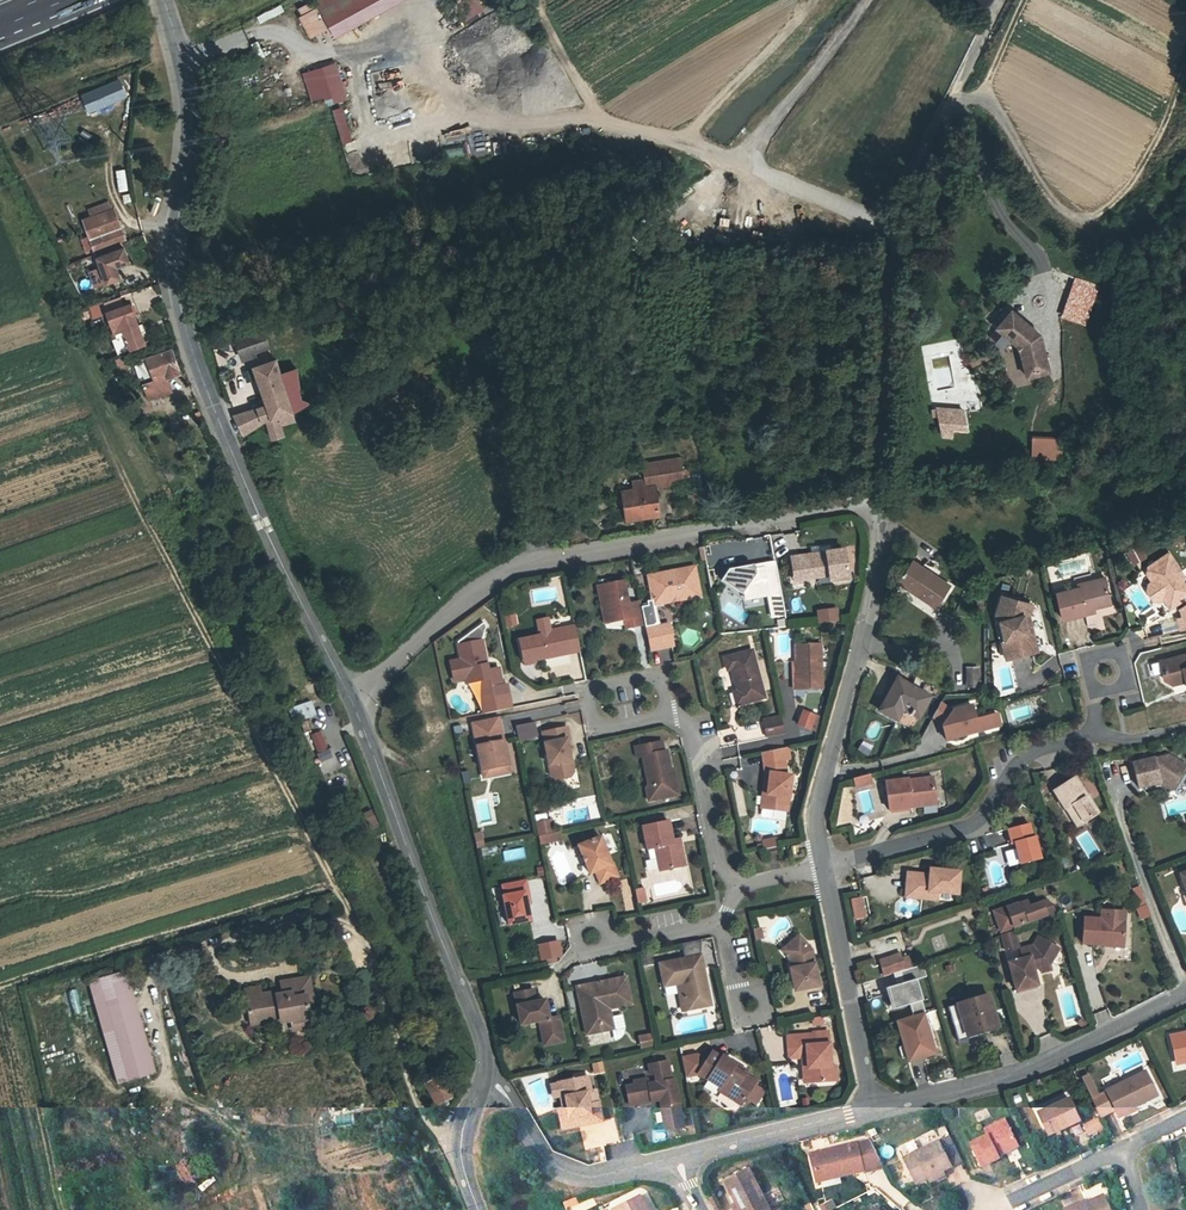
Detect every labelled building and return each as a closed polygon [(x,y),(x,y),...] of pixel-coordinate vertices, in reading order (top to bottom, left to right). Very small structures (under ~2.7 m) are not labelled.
[(311,5),(325,31),(381,0),(319,0),(311,5)] [(457,2),(464,20),(483,12),(478,0),(461,0),(457,2)] [(338,62),(303,69),(309,104),(345,98),(338,62)] [(79,93),(86,113),(127,98),(120,77),(79,93)] [(341,106),(330,110),(342,144),(354,140),(341,106)] [(114,169),(118,192),(128,190),(124,167),(114,169)] [(112,220),(94,223),(95,232),(114,229),(112,220)] [(93,253),(123,242),(119,231),(89,241),(93,253)] [(96,260),(106,285),(120,280),(116,269),(128,264),(123,249),(96,260)] [(92,317),(102,314),(98,303),(88,306),(92,317)] [(106,315),(115,339),(112,339),(117,354),(142,346),(129,307),(106,315)] [(1044,342),(1011,313),(1004,322),(1008,325),(1001,334),(1023,353),(1027,380),(1049,376),(1044,342)] [(233,336),(239,359),(269,351),(263,328),(233,336)] [(134,363),(142,385),(144,385),(146,391),(149,390),(152,397),(166,393),(164,384),(168,382),(166,378),(178,374),(170,350),(134,363)] [(255,365),(268,403),(233,416),(242,434),(268,422),(274,439),(284,435),(280,424),(293,419),(292,412),(305,404),(301,401),(296,368),(281,374),(275,358),(255,365)] [(962,410),(936,410),(932,411),(934,417),(938,417),(938,438),(948,438),(948,429),(962,429),(962,410)] [(1062,442),(1031,442),(1031,460),(1062,460),(1062,442)] [(651,488),(693,481),(691,468),(650,475),(651,488)] [(630,521),(655,517),(655,515),(663,514),(661,504),(656,505),(655,499),(653,499),(651,488),(626,492),(630,521)] [(853,576),(851,551),(797,556),(799,576),(833,573),(834,578),(853,576)] [(1128,568),(1147,563),(1145,554),(1126,558),(1128,568)] [(1168,554),(1145,569),(1154,581),(1148,586),(1148,595),(1151,599),(1158,601),(1163,599),(1170,611),(1182,604),(1179,598),(1185,594),(1185,585),(1184,582),(1184,575),(1182,574),(1168,554)] [(783,584),(778,559),(766,561),(767,564),(760,566),(756,562),(738,565),(740,575),(747,581),(749,595),(771,591),(770,586),(783,584)] [(951,588),(915,564),(902,584),(938,608),(951,588)] [(740,575),(738,565),(733,566),(724,576),(749,595),(747,581),(740,575)] [(655,607),(702,597),(697,570),(649,580),(655,607)] [(1094,587),(1080,590),(1060,595),(1067,623),(1088,618),(1087,613),(1113,606),(1106,580),(1094,583),(1094,587)] [(783,584),(770,586),(771,591),(775,615),(788,613),(783,584)] [(609,628),(634,622),(636,630),(637,630),(646,628),(644,619),(641,603),(631,605),(628,588),(601,593),(609,628)] [(838,621),(838,607),(816,608),(817,623),(838,621)] [(1038,634),(1035,622),(1036,608),(1004,608),(1004,625),(1004,626),(1006,625),(1010,641),(1008,642),(1012,659),(1044,651),(1040,634),(1038,634)] [(788,617),(780,618),(781,626),(790,625),(788,617)] [(517,620),(508,623),(510,632),(519,629),(517,620)] [(542,640),(523,645),(528,663),(549,659),(548,656),(570,651),(566,633),(552,636),(550,623),(539,625),(542,640)] [(670,624),(647,630),(651,653),(675,648),(670,624)] [(577,631),(566,633),(570,651),(548,656),(549,659),(582,651),(577,631)] [(485,644),(461,649),(470,684),(484,681),(489,680),(491,687),(494,686),(500,713),(517,709),(511,682),(507,682),(504,665),(490,668),(485,644)] [(795,647),(797,680),(794,680),(794,689),(823,687),(821,645),(795,647)] [(764,699),(752,650),(724,657),(726,666),(731,665),(740,705),(764,699)] [(1169,661),(1170,667),(1166,674),(1168,684),(1176,687),(1185,685),(1185,656),(1169,661)] [(580,665),(569,667),(571,678),(582,676),(580,665)] [(980,669),(967,669),(967,688),(980,688),(980,669)] [(919,719),(931,696),(898,677),(879,711),(898,721),(904,710),(919,719)] [(489,680),(484,681),(492,715),(500,713),(494,686),(491,687),(489,680)] [(314,717),(309,703),(287,711),(292,725),(314,717)] [(949,707),(940,724),(943,738),(991,726),(988,715),(972,719),(968,703),(949,707)] [(816,711),(805,708),(801,722),(812,725),(816,711)] [(995,713),(988,715),(991,726),(998,725),(995,713)] [(781,716),(764,720),(767,736),(785,732),(781,716)] [(513,769),(502,718),(477,724),(489,775),(513,769)] [(536,723),(518,727),(521,743),(539,739),(536,723)] [(576,764),(568,733),(570,732),(571,732),(570,725),(569,725),(544,729),(554,771),(559,774),(571,772),(576,766),(576,764)] [(320,730),(308,734),(316,754),(328,749),(320,730)] [(637,757),(646,755),(651,783),(653,783),(657,797),(678,793),(674,773),(672,774),(667,751),(663,751),(662,742),(635,747),(637,757)] [(868,755),(871,748),(859,744),(856,751),(868,755)] [(1136,764),(1142,788),(1163,783),(1162,779),(1167,778),(1178,784),(1185,771),(1185,764),(1172,756),(1157,760),(1157,759),(1136,764)] [(775,771),(771,807),(796,809),(800,772),(792,772),(793,768),(790,758),(773,761),(775,771)] [(935,766),(910,772),(910,769),(890,774),(895,799),(920,793),(919,789),(940,784),(935,766)] [(513,769),(489,775),(490,781),(515,776),(513,769)] [(871,784),(869,775),(855,778),(857,787),(871,784)] [(1162,779),(1163,783),(1174,791),(1178,784),(1167,778),(1162,779)] [(1075,780),(1055,792),(1066,809),(1067,808),(1071,815),(1073,814),(1079,823),(1097,811),(1088,796),(1086,797),(1075,780)] [(657,797),(653,783),(651,783),(645,785),(648,799),(657,797)] [(920,793),(941,788),(940,784),(919,789),(920,793)] [(372,809),(362,812),(368,831),(379,827),(372,809)] [(671,820),(646,826),(650,849),(658,847),(663,870),(689,865),(683,840),(676,842),(675,839),(671,820)] [(553,822),(539,825),(541,836),(550,835),(556,833),(553,822)] [(1019,841),(1023,863),(1043,860),(1039,836),(1035,836),(1033,828),(1032,823),(1013,827),(1015,841),(1019,841)] [(473,832),(476,847),(484,845),(481,831),(473,832)] [(556,833),(550,835),(552,842),(564,839),(563,832),(556,833)] [(550,835),(541,836),(543,844),(552,842),(550,835)] [(603,835),(581,844),(593,872),(598,870),(604,882),(621,874),(616,862),(614,863),(603,835)] [(783,837),(764,841),(765,849),(785,845),(783,837)] [(1015,841),(1014,841),(1018,864),(1023,863),(1019,841),(1015,841)] [(785,845),(765,849),(768,862),(787,858),(785,845)] [(940,892),(961,894),(964,873),(936,869),(935,878),(910,874),(908,889),(940,892)] [(503,896),(510,924),(512,924),(530,920),(524,893),(527,893),(524,883),(503,888),(505,895),(503,896)] [(647,888),(638,890),(640,897),(649,895),(647,888)] [(940,892),(908,889),(908,896),(940,899),(940,892)] [(849,898),(854,920),(869,917),(865,895),(849,898)] [(1023,897),(998,906),(1005,926),(1048,909),(1046,901),(1036,904),(1034,898),(1024,901),(1023,897)] [(1140,919),(1150,916),(1146,904),(1135,908),(1140,919)] [(1127,918),(1085,913),(1084,913),(1081,940),(1106,943),(1107,937),(1124,939),(1127,918)] [(764,925),(757,927),(759,936),(765,935),(764,925)] [(1019,927),(1008,931),(1014,948),(1025,944),(1019,927)] [(1008,956),(1018,985),(1038,979),(1034,964),(1038,963),(1041,970),(1053,967),(1050,956),(1059,961),(1069,945),(1044,931),(1035,947),(1008,956)] [(800,932),(785,947),(795,956),(796,955),(798,956),(800,966),(794,967),(799,989),(822,984),(814,946),(800,932)] [(708,976),(704,955),(704,940),(684,944),(688,959),(662,964),(666,985),(676,983),(678,988),(684,987),(688,1004),(711,999),(708,982),(703,983),(701,977),(708,976)] [(559,941),(539,945),(541,960),(562,956),(559,941)] [(900,953),(879,961),(884,976),(906,968),(900,953)] [(928,1012),(918,979),(922,978),(921,975),(925,974),(926,976),(929,975),(926,963),(902,971),(906,982),(899,984),(889,987),(896,1009),(912,1004),(916,1016),(928,1012)] [(906,982),(902,971),(895,973),(899,984),(906,982)] [(632,976),(582,987),(593,1033),(608,1030),(606,1019),(614,1018),(621,1016),(619,1005),(637,1001),(632,976)] [(280,996),(273,998),(273,996),(259,999),(257,993),(242,998),(252,1031),(292,1020),(295,1030),(313,1025),(305,995),(310,994),(305,977),(277,984),(278,987),(280,996)] [(123,985),(89,996),(114,1081),(149,1071),(123,985)] [(517,992),(524,1026),(541,1022),(544,1034),(561,1031),(558,1014),(550,1016),(546,999),(538,1000),(535,989),(517,992)] [(994,998),(965,1007),(973,1035),(1002,1027),(994,998)] [(834,1011),(825,1012),(827,1021),(835,1019),(834,1011)] [(606,1019),(608,1030),(616,1028),(614,1018),(606,1019)] [(914,1064),(939,1056),(929,1018),(903,1025),(914,1064)] [(1168,1032),(1178,1053),(1185,1049),(1185,1023),(1168,1032)] [(561,1031),(544,1034),(546,1043),(563,1040),(561,1031)] [(818,1036),(793,1041),(798,1064),(813,1061),(818,1084),(844,1078),(841,1065),(838,1066),(830,1032),(817,1035),(818,1036)] [(651,1035),(640,1036),(642,1047),(653,1045),(651,1035)] [(1185,1055),(1185,1049),(1178,1053),(1181,1058),(1185,1055)] [(705,1077),(725,1090),(723,1093),(734,1100),(738,1095),(748,1102),(760,1083),(741,1070),(744,1065),(733,1058),(731,1057),(729,1059),(720,1054),(705,1077)] [(591,1064),(594,1073),(604,1070),(601,1061),(591,1064)] [(691,1116),(684,1078),(679,1079),(676,1063),(660,1066),(662,1073),(665,1072),(667,1079),(665,1082),(659,1083),(658,1080),(645,1083),(650,1101),(670,1097),(675,1120),(691,1116)] [(1092,1086),(1087,1088),(1092,1098),(1101,1117),(1101,1118),(1115,1111),(1116,1116),(1134,1107),(1157,1097),(1146,1073),(1097,1096),(1092,1086)] [(426,1085),(439,1106),(452,1098),(439,1077),(426,1085)] [(1088,1077),(1083,1079),(1087,1088),(1092,1086),(1088,1077)] [(572,1088),(577,1110),(570,1112),(572,1121),(587,1118),(590,1128),(611,1123),(607,1105),(600,1106),(599,1101),(602,1100),(598,1082),(572,1088)] [(1049,1136),(1082,1121),(1076,1108),(1072,1099),(1039,1115),(1049,1136)] [(1082,1106),(1076,1108),(1082,1121),(1088,1119),(1082,1106)] [(1118,1119),(1136,1111),(1134,1107),(1116,1116),(1118,1119)] [(334,1114),(334,1125),(352,1125),(352,1114),(334,1114)] [(677,1129),(693,1125),(691,1116),(675,1120),(677,1129)] [(1101,1118),(1101,1117),(1086,1124),(1090,1133),(1105,1126),(1101,1118)] [(574,1131),(590,1128),(587,1118),(572,1121),(574,1131)] [(1005,1122),(985,1132),(986,1136),(987,1137),(1008,1127),(1005,1122)] [(996,1156),(1016,1146),(1008,1127),(987,1137),(986,1136),(969,1144),(980,1166),(997,1158),(996,1156)] [(951,1137),(907,1159),(919,1183),(932,1177),(930,1174),(944,1168),(945,1170),(964,1161),(951,1137)] [(836,1173),(865,1167),(867,1173),(886,1169),(873,1142),(861,1145),(860,1144),(813,1154),(818,1177),(836,1173)] [(944,1168),(930,1174),(932,1177),(933,1181),(947,1174),(945,1170),(944,1168)] [(750,1171),(727,1183),(733,1196),(730,1198),(736,1209),(770,1209),(771,1209),(750,1171)] [(819,1185),(838,1180),(836,1173),(818,1177),(819,1185)] [(620,1209),(647,1209),(640,1196),(618,1207),(620,1209)] [(1104,1197),(1087,1204),(1074,1209),(1111,1209),(1104,1197)] [(1087,1204),(1086,1201),(1067,1209),(1068,1209),(1074,1209),(1087,1204)]
